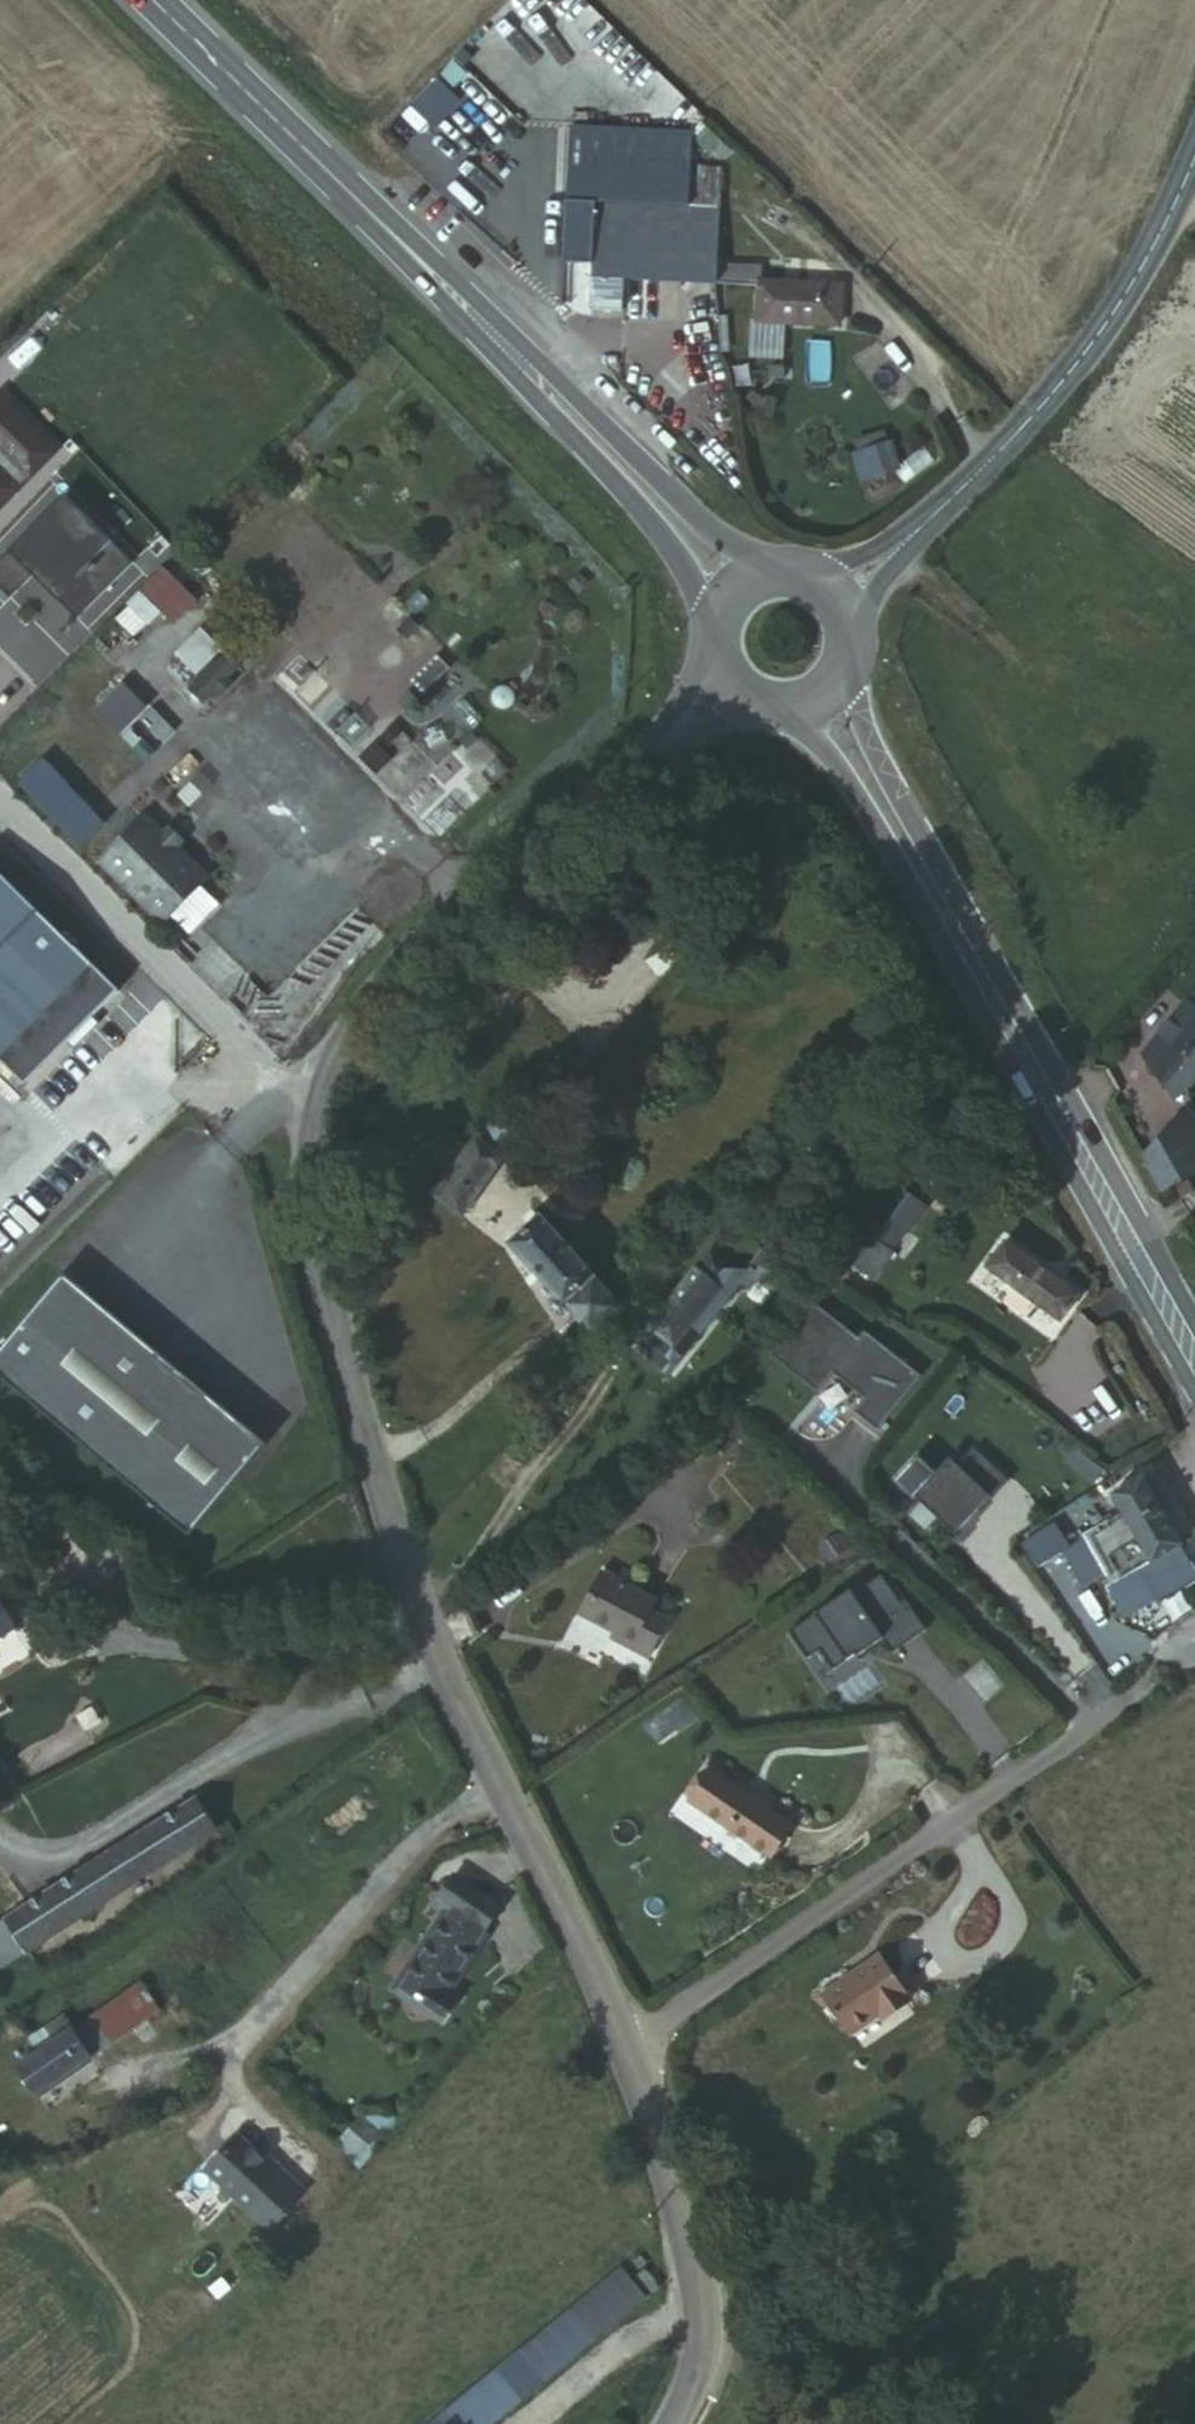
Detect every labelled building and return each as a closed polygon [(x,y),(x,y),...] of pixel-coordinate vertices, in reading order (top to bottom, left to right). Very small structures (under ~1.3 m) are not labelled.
[(680,137),(522,121),(520,142),(559,146),(555,195),(586,199),(676,207),(678,168),(680,137)] [(707,170),(678,168),(676,207),(704,211),(707,170)] [(586,199),(578,306),(609,309),(612,281),(702,286),(702,263),(704,211),(676,207),(586,199)] [(702,286),(711,286),(712,270),(702,269),(702,286)] [(712,270),(711,286),(744,288),(741,326),(823,331),(826,291),(744,286),(745,272),(712,270)] [(0,416),(0,488),(36,452),(0,416)] [(895,446),(847,454),(853,486),(901,477),(895,446)] [(65,492),(0,555),(0,585),(9,594),(32,572),(37,577),(42,573),(56,587),(51,591),(75,616),(132,561),(65,492)] [(160,615),(172,627),(197,604),(166,570),(112,618),(132,640),(160,615)] [(206,707),(241,670),(199,632),(165,668),(206,707)] [(123,683),(92,714),(146,767),(177,736),(123,683)] [(106,824),(42,758),(20,780),(84,845),(106,824)] [(168,835),(149,816),(102,862),(166,927),(213,880),(184,850),(168,835)] [(193,842),(176,825),(168,835),(184,850),(193,842)] [(0,872),(0,1059),(25,1083),(118,988),(0,872)] [(214,941),(190,966),(218,992),(242,968),(214,941)] [(1146,1055),(1172,1100),(1194,1075),(1194,998),(1146,1055)] [(1164,1183),(1173,1178),(1194,1165),(1194,1121),(1187,1108),(1146,1151),(1164,1183)] [(448,1222),(489,1158),(463,1143),(423,1210),(448,1222)] [(1173,1178),(1185,1195),(1194,1188),(1194,1165),(1173,1178)] [(907,1237),(928,1212),(907,1193),(861,1249),(855,1245),(846,1256),(875,1279),(894,1256),(882,1246),(896,1228),(907,1237)] [(618,1310),(541,1223),(512,1247),(557,1297),(550,1303),(563,1318),(571,1313),(590,1334),(618,1310)] [(1076,1295),(1005,1240),(988,1264),(1060,1318),(1076,1295)] [(702,1258),(623,1352),(655,1380),(730,1291),(733,1291),(739,1297),(748,1287),(766,1302),(798,1263),(777,1246),(762,1264),(754,1257),(739,1276),(724,1277),(702,1258)] [(54,1274),(0,1340),(0,1386),(193,1546),(271,1452),(54,1274)] [(813,1302),(772,1355),(821,1393),(836,1374),(867,1398),(852,1418),(877,1437),(923,1377),(866,1332),(860,1340),(813,1302)] [(994,1502),(1009,1485),(975,1452),(960,1470),(949,1461),(938,1475),(979,1512),(990,1500),(994,1502)] [(1093,1486),(1103,1474),(1075,1452),(1065,1464),(1093,1486)] [(938,1475),(919,1458),(895,1484),(956,1537),(979,1512),(938,1475)] [(1046,1535),(1020,1552),(1041,1582),(1089,1553),(1111,1586),(1108,1591),(1125,1617),(1155,1598),(1162,1602),(1194,1582),(1194,1567),(1139,1475),(1109,1494),(1121,1518),(1081,1542),(1076,1549),(1061,1558),(1046,1535)] [(928,1631),(907,1600),(902,1603),(882,1575),(855,1594),(851,1589),(790,1631),(809,1659),(821,1651),(834,1669),(855,1654),(859,1656),(885,1639),(894,1653),(928,1631)] [(581,1633),(603,1592),(594,1588),(574,1629),(581,1633)] [(663,1639),(650,1630),(655,1620),(603,1592),(581,1633),(609,1649),(630,1658),(623,1669),(641,1678),(663,1639)] [(2,1599),(0,1600),(0,1642),(19,1631),(2,1599)] [(630,1658),(609,1649),(604,1659),(623,1669),(630,1658)] [(744,1795),(707,1768),(683,1801),(764,1861),(788,1828),(764,1810),(744,1795)] [(767,1804),(748,1790),(744,1795),(764,1810),(767,1804)] [(218,1837),(199,1802),(0,1927),(0,1976),(218,1837)] [(479,1936),(500,1906),(450,1875),(435,1898),(451,1909),(448,1917),(479,1936)] [(442,1995),(479,1936),(448,1917),(445,1915),(397,1996),(441,2024),(453,2002),(442,1995)] [(909,2000),(881,1959),(823,1998),(850,2040),(909,2000)] [(29,2098),(156,2012),(138,1983),(68,2031),(53,2041),(12,2069),(29,2098)] [(68,2031),(61,2018),(45,2028),(53,2041),(68,2031)] [(358,2120),(335,2151),(359,2169),(383,2138),(358,2120)] [(285,2169),(270,2157),(268,2161),(238,2135),(212,2166),(212,2176),(251,2209),(285,2169)] [(643,2296),(620,2268),(451,2412),(461,2423),(490,2423),(643,2296)] [(451,2412),(437,2423),(461,2423),(451,2412)]
